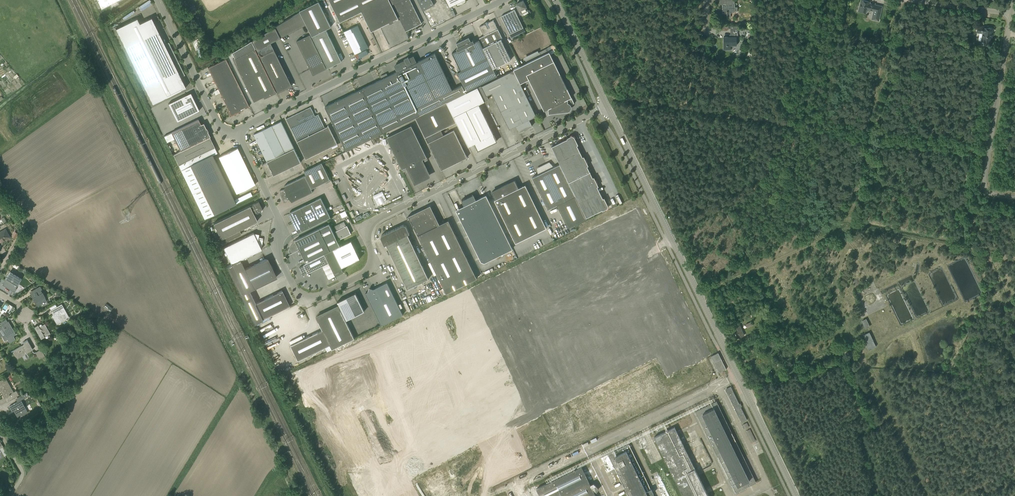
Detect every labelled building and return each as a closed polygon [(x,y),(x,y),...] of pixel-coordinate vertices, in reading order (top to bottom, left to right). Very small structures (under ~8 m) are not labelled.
[(389,0),(329,0),(340,22),(361,11),(371,31),(398,18),(389,0)] [(404,27),(406,31),(422,23),(410,0),(391,0),(404,27)] [(431,0),(417,0),(423,11),(434,5),(431,0)] [(528,11),(526,7),(527,7),(523,0),(516,4),(518,7),(517,7),(520,14),(528,11)] [(722,13),(727,13),(727,12),(733,13),(733,11),(737,11),(737,7),(735,7),(735,3),(736,3),(736,0),(719,0),(719,3),(722,3),(722,13)] [(871,19),(879,21),(882,6),(870,3),(870,2),(863,0),(861,0),(858,11),(866,13),(866,9),(873,11),(871,19)] [(326,29),(331,27),(318,1),(299,10),(300,11),(306,25),(328,68),(342,61),(326,29)] [(191,18),(193,16),(193,15),(197,12),(193,5),(186,9),(191,18)] [(514,9),(501,16),(510,34),(523,27),(514,9)] [(280,38),(306,25),(300,11),(274,27),(275,29),(280,38)] [(137,18),(115,29),(152,104),(186,88),(183,82),(182,82),(179,77),(185,75),(169,42),(163,45),(158,34),(159,34),(151,17),(139,23),(137,18)] [(483,47),(488,57),(493,68),(511,60),(501,39),(502,38),(493,20),(488,22),(489,23),(488,23),(487,21),(484,23),(485,24),(485,25),(485,24),(479,26),(484,35),(479,38),(484,47),(483,47)] [(368,47),(357,25),(344,31),(355,54),(358,53),(358,54),(360,58),(368,54),(366,49),(366,50),(365,49),(368,47)] [(982,33),(981,41),(990,42),(990,37),(991,37),(993,28),(988,28),(988,27),(977,25),(976,32),(982,33)] [(252,40),(257,51),(271,44),(270,42),(280,38),(275,29),(274,27),(252,40)] [(738,37),(738,31),(730,31),(730,37),(723,37),(723,50),(730,50),(731,45),(736,45),(737,37),(738,37)] [(310,34),(297,41),(313,75),(327,68),(310,34)] [(457,49),(458,50),(452,53),(461,71),(458,73),(466,90),(497,75),(493,68),(488,57),(483,47),(479,39),(473,42),(472,39),(471,39),(472,41),(471,42),(469,37),(456,43),(459,48),(457,48),(456,46),(457,49)] [(276,93),(274,89),(250,41),(232,52),(234,58),(233,59),(253,101),(263,96),(264,99),(276,93)] [(271,44),(257,51),(266,70),(280,63),(271,44)] [(550,52),(514,69),(520,83),(529,79),(547,117),(564,108),(564,109),(565,110),(566,110),(567,110),(568,110),(569,110),(569,109),(570,109),(570,108),(570,107),(570,106),(570,105),(575,103),(554,60),(550,52)] [(400,62),(400,63),(396,65),(399,71),(325,107),(346,150),(466,92),(462,85),(452,89),(435,53),(417,62),(414,57),(414,56),(413,56),(412,56),(408,58),(408,57),(405,59),(400,62)] [(238,84),(226,59),(208,68),(220,93),(238,84)] [(500,70),(510,66),(509,62),(496,68),(499,75),(502,74),(500,70)] [(266,70),(275,88),(277,93),(291,86),(280,63),(266,70)] [(519,132),(532,126),(529,119),(536,116),(534,111),(514,70),(481,86),(481,85),(477,87),(484,101),(489,99),(487,95),(492,93),(507,125),(509,129),(516,126),(519,132)] [(238,84),(220,93),(231,115),(249,106),(238,84)] [(497,141),(478,104),(484,101),(477,87),(446,102),(468,146),(475,143),(478,150),(497,141)] [(183,96),(168,103),(177,121),(199,110),(192,95),(191,94),(189,93),(188,94),(183,96)] [(425,137),(455,122),(446,102),(415,117),(425,137)] [(306,159),(337,144),(328,125),(328,126),(325,128),(318,114),(315,116),(314,114),(312,110),(311,110),(310,108),(307,110),(307,109),(286,119),(286,118),(306,159)] [(198,119),(171,132),(180,151),(210,136),(207,131),(208,131),(208,130),(207,130),(206,129),(207,128),(206,128),(203,123),(201,124),(198,119)] [(272,125),(285,152),(294,148),(283,125),(281,121),(272,125)] [(272,125),(267,127),(254,134),(267,161),(285,152),(272,125)] [(411,125),(386,137),(403,171),(408,169),(415,183),(424,178),(423,175),(424,175),(425,175),(424,174),(426,173),(427,174),(427,173),(428,173),(423,162),(427,159),(427,160),(428,159),(427,157),(411,125)] [(454,130),(428,143),(441,170),(467,157),(454,130)] [(580,151),(577,145),(578,144),(575,138),(574,138),(573,137),(572,137),(571,137),(570,136),(567,138),(567,139),(551,146),(559,161),(580,151)] [(205,139),(174,155),(178,165),(204,218),(236,203),(234,199),(213,155),(214,154),(217,152),(215,148),(210,137),(205,139)] [(236,193),(250,186),(255,184),(237,148),(219,157),(236,193)] [(274,175),(278,173),(301,162),(294,148),(271,159),(267,161),(267,162),(262,164),(268,176),(273,174),(274,175)] [(580,151),(559,161),(564,172),(586,161),(584,156),(583,157),(580,151)] [(590,172),(587,166),(588,165),(586,161),(564,172),(569,182),(590,172)] [(285,189),(280,190),(281,197),(286,202),(290,199),(292,202),(300,198),(313,192),(312,190),(315,188),(314,186),(326,181),(327,183),(331,181),(330,179),(328,174),(322,162),(304,171),(306,175),(305,175),(289,183),(284,185),(285,189)] [(562,168),(560,164),(554,167),(551,164),(550,165),(548,162),(538,167),(539,171),(537,171),(538,175),(532,177),(534,182),(548,209),(557,205),(575,196),(562,168)] [(590,172),(569,182),(574,192),(596,181),(594,177),(593,177),(590,172)] [(546,228),(525,184),(519,188),(515,180),(498,188),(498,189),(492,192),(495,199),(494,200),(515,243),(546,228)] [(600,192),(597,186),(598,186),(596,181),(574,192),(579,203),(600,192)] [(579,203),(586,217),(602,210),(603,210),(606,209),(605,208),(607,207),(607,206),(606,205),(607,204),(604,198),(603,198),(600,192),(579,203)] [(465,207),(457,212),(481,261),(484,262),(512,249),(486,195),(476,200),(473,194),(462,200),(465,207)] [(384,195),(375,200),(378,205),(387,201),(384,195)] [(575,196),(557,205),(568,227),(586,218),(575,196)] [(290,212),(288,213),(298,233),(330,217),(321,197),(315,200),(316,202),(307,206),(306,204),(290,212)] [(254,203),(213,223),(221,239),(223,243),(241,234),(239,230),(253,223),(257,221),(254,214),(261,211),(262,208),(258,201),(254,203)] [(427,210),(409,218),(444,289),(446,293),(477,278),(475,274),(448,220),(437,225),(430,211),(427,210)] [(344,221),(339,223),(335,226),(338,232),(336,233),(339,239),(351,233),(350,233),(347,227),(346,228),(345,226),(346,226),(344,221)] [(325,253),(333,249),(340,246),(329,223),(300,237),(296,239),(295,240),(294,240),(293,241),(293,242),(292,242),(291,243),(291,244),(290,245),(290,246),(290,247),(289,248),(290,249),(292,252),(289,254),(289,255),(300,249),(306,262),(325,253)] [(407,289),(412,287),(429,279),(407,234),(409,233),(408,230),(406,225),(404,224),(381,235),(381,237),(384,245),(386,244),(407,289)] [(10,237),(5,228),(0,231),(0,242),(10,237)] [(240,259),(257,251),(261,249),(263,239),(256,238),(253,233),(223,247),(231,264),(240,259)] [(333,249),(342,267),(360,258),(351,240),(340,246),(333,249)] [(333,249),(325,253),(336,275),(339,274),(344,272),(344,271),(342,267),(333,249)] [(324,254),(308,262),(304,264),(304,265),(299,267),(302,274),(304,274),(307,272),(308,273),(323,266),(329,279),(335,276),(324,254)] [(249,291),(274,279),(274,278),(272,274),(272,273),(272,272),(273,272),(273,271),(273,270),(272,269),(272,268),(272,267),(271,266),(270,265),(269,264),(268,264),(267,264),(265,259),(245,269),(240,259),(231,264),(227,266),(241,295),(249,291)] [(12,290),(17,283),(18,283),(21,278),(10,272),(7,276),(8,276),(3,284),(2,284),(12,290)] [(381,325),(403,314),(387,282),(373,289),(369,287),(368,291),(365,293),(381,325)] [(35,302),(37,306),(47,301),(45,297),(43,292),(42,293),(40,290),(42,289),(40,286),(34,289),(36,292),(31,295),(33,298),(32,298),(35,303),(35,302)] [(255,303),(262,319),(290,306),(282,290),(255,303)] [(263,320),(262,319),(255,303),(249,291),(241,295),(255,324),(263,320)] [(346,320),(360,313),(364,311),(356,293),(356,292),(337,301),(337,302),(338,302),(346,320)] [(112,308),(106,303),(103,307),(110,312),(112,308)] [(57,324),(61,322),(67,319),(69,317),(62,304),(59,305),(50,310),(52,313),(53,313),(54,314),(52,315),(57,324)] [(354,338),(339,306),(316,317),(322,330),(291,345),(298,360),(330,345),(332,349),(354,338)] [(10,342),(9,342),(9,343),(15,339),(13,336),(16,334),(13,330),(12,330),(8,322),(9,322),(8,321),(0,326),(0,330),(3,335),(2,335),(4,341),(8,339),(10,342)] [(50,334),(47,328),(45,323),(41,325),(42,326),(39,327),(38,325),(34,327),(41,339),(50,334)] [(733,328),(738,338),(744,335),(740,325),(733,328)] [(876,346),(869,332),(864,335),(867,342),(865,344),(868,350),(876,346)] [(21,346),(13,350),(17,358),(26,353),(33,349),(27,340),(23,342),(24,345),(22,346),(21,346)] [(39,359),(45,356),(41,349),(35,352),(39,359)] [(721,358),(718,352),(711,356),(714,362),(721,358)] [(714,362),(719,372),(726,369),(721,358),(714,362)] [(7,396),(9,400),(19,395),(16,390),(13,392),(5,377),(0,380),(0,389),(4,396),(3,396),(4,398),(7,396)] [(18,417),(22,415),(28,412),(23,405),(24,404),(21,400),(9,406),(12,411),(15,410),(16,411),(15,412),(18,417)] [(735,492),(756,482),(716,401),(696,411),(735,492)] [(683,495),(708,495),(674,427),(654,437),(683,495)] [(629,495),(654,495),(629,444),(601,457),(608,470),(615,467),(629,495)] [(592,489),(594,488),(596,490),(598,488),(593,483),(590,484),(581,466),(527,493),(528,495),(595,495),(592,489)] [(660,476),(654,479),(663,495),(669,495),(660,476)]
